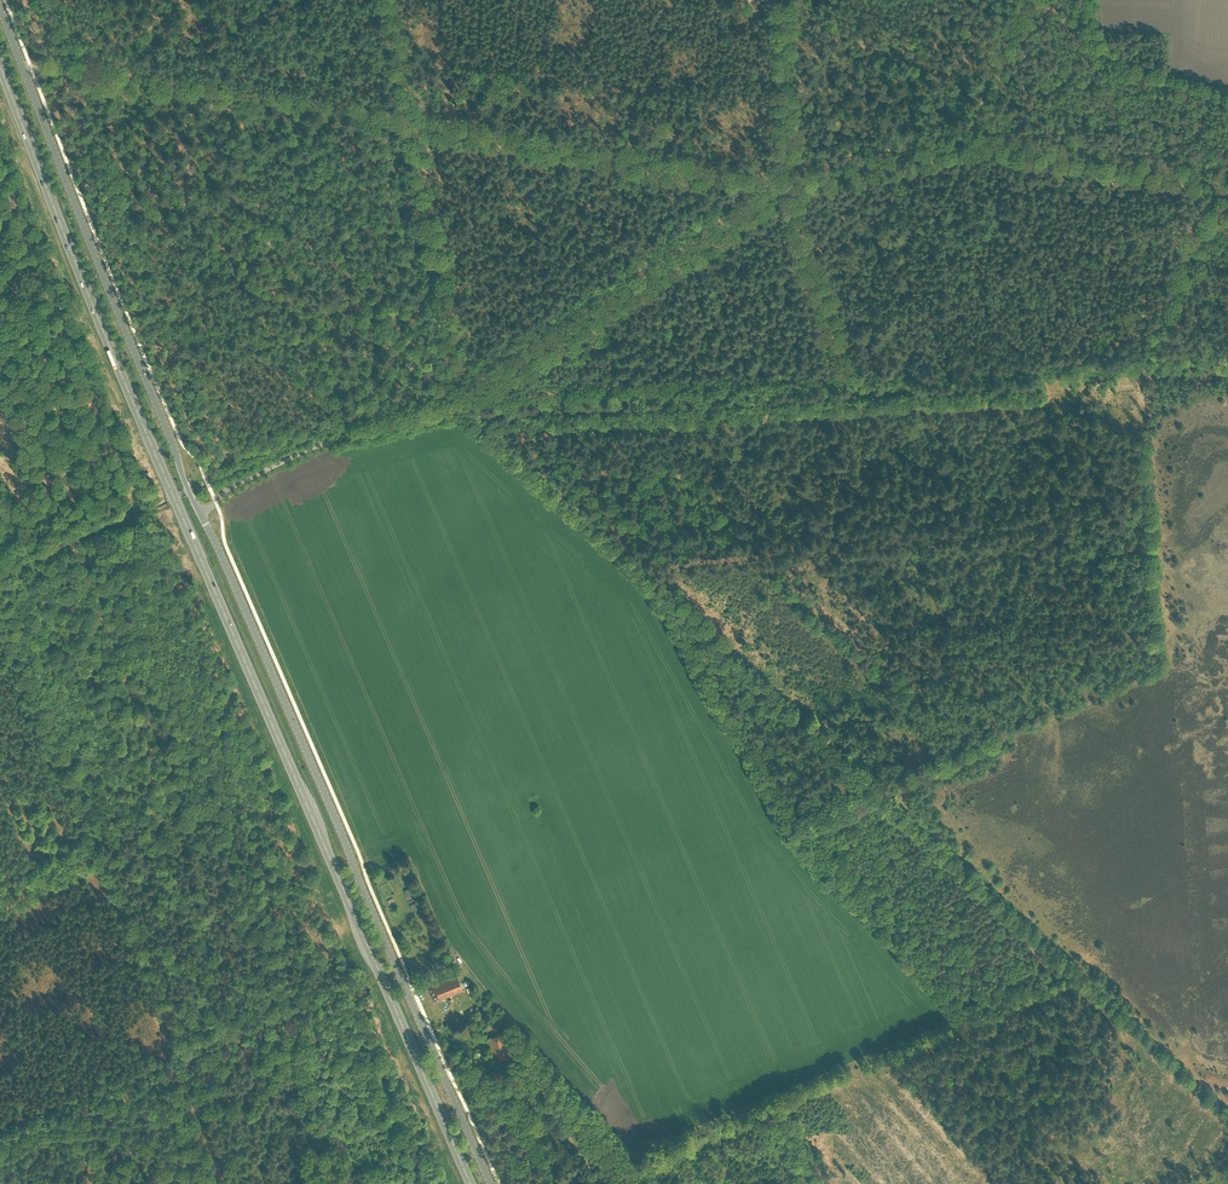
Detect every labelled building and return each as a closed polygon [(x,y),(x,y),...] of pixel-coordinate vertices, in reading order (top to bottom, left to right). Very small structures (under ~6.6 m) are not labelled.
[(430,986),(435,1000),(462,990),(456,975),(430,986)] [(515,1055),(505,1032),(489,1039),(499,1062),(515,1055)]
